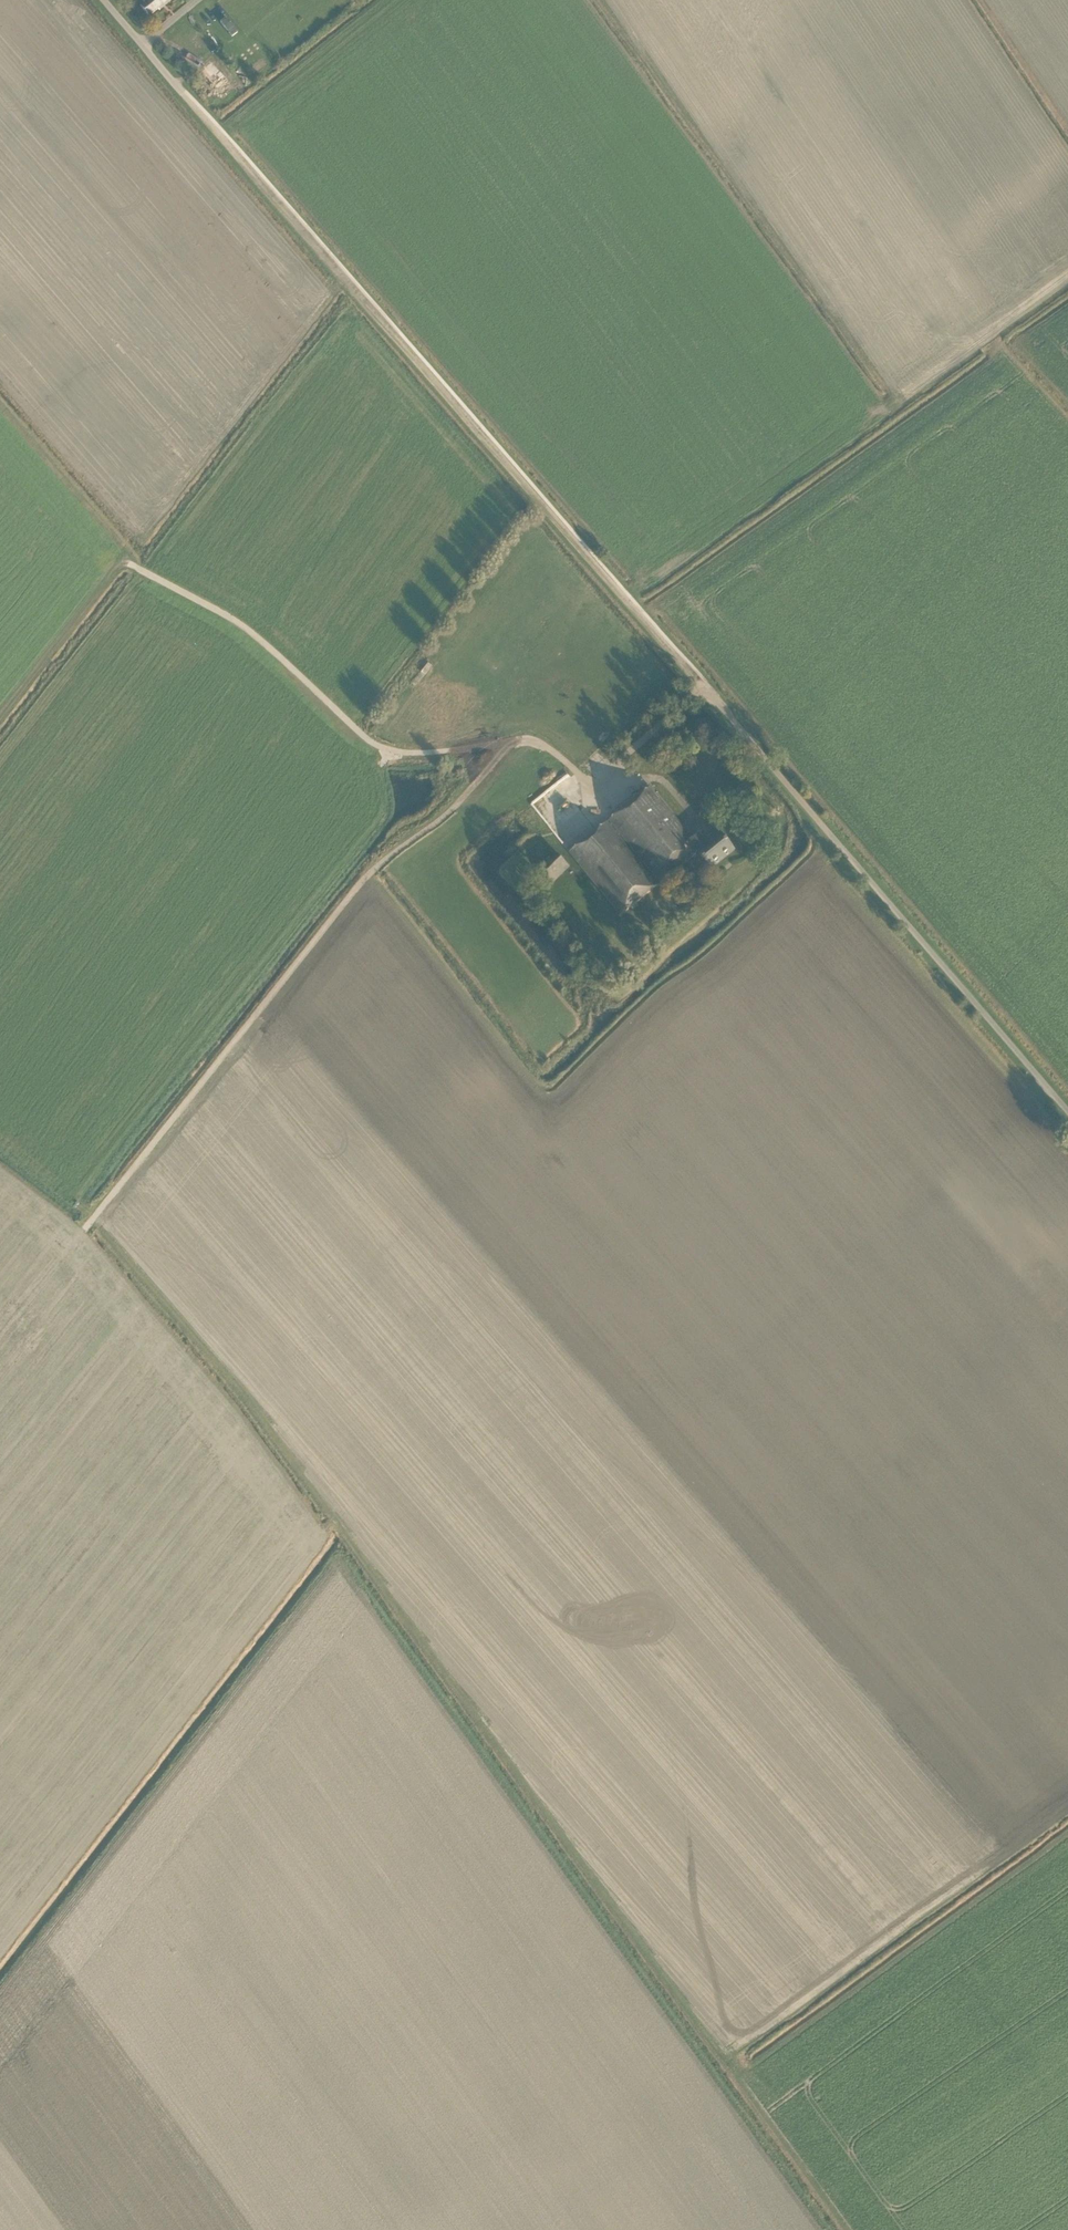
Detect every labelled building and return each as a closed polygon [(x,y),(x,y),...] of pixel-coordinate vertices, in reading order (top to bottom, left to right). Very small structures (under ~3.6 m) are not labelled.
[(167,6),(174,0),(143,0),(142,1),(145,3),(140,7),(149,17),(158,9),(160,12),(167,6)] [(213,44),(197,58),(214,78),(220,73),(225,80),(235,71),(213,44)] [(734,849),(722,834),(715,840),(714,839),(707,844),(699,834),(693,840),(650,787),(569,852),(621,915),(698,852),(711,868),(734,849)] [(566,863),(558,854),(539,873),(550,885),(569,866),(566,863)]
